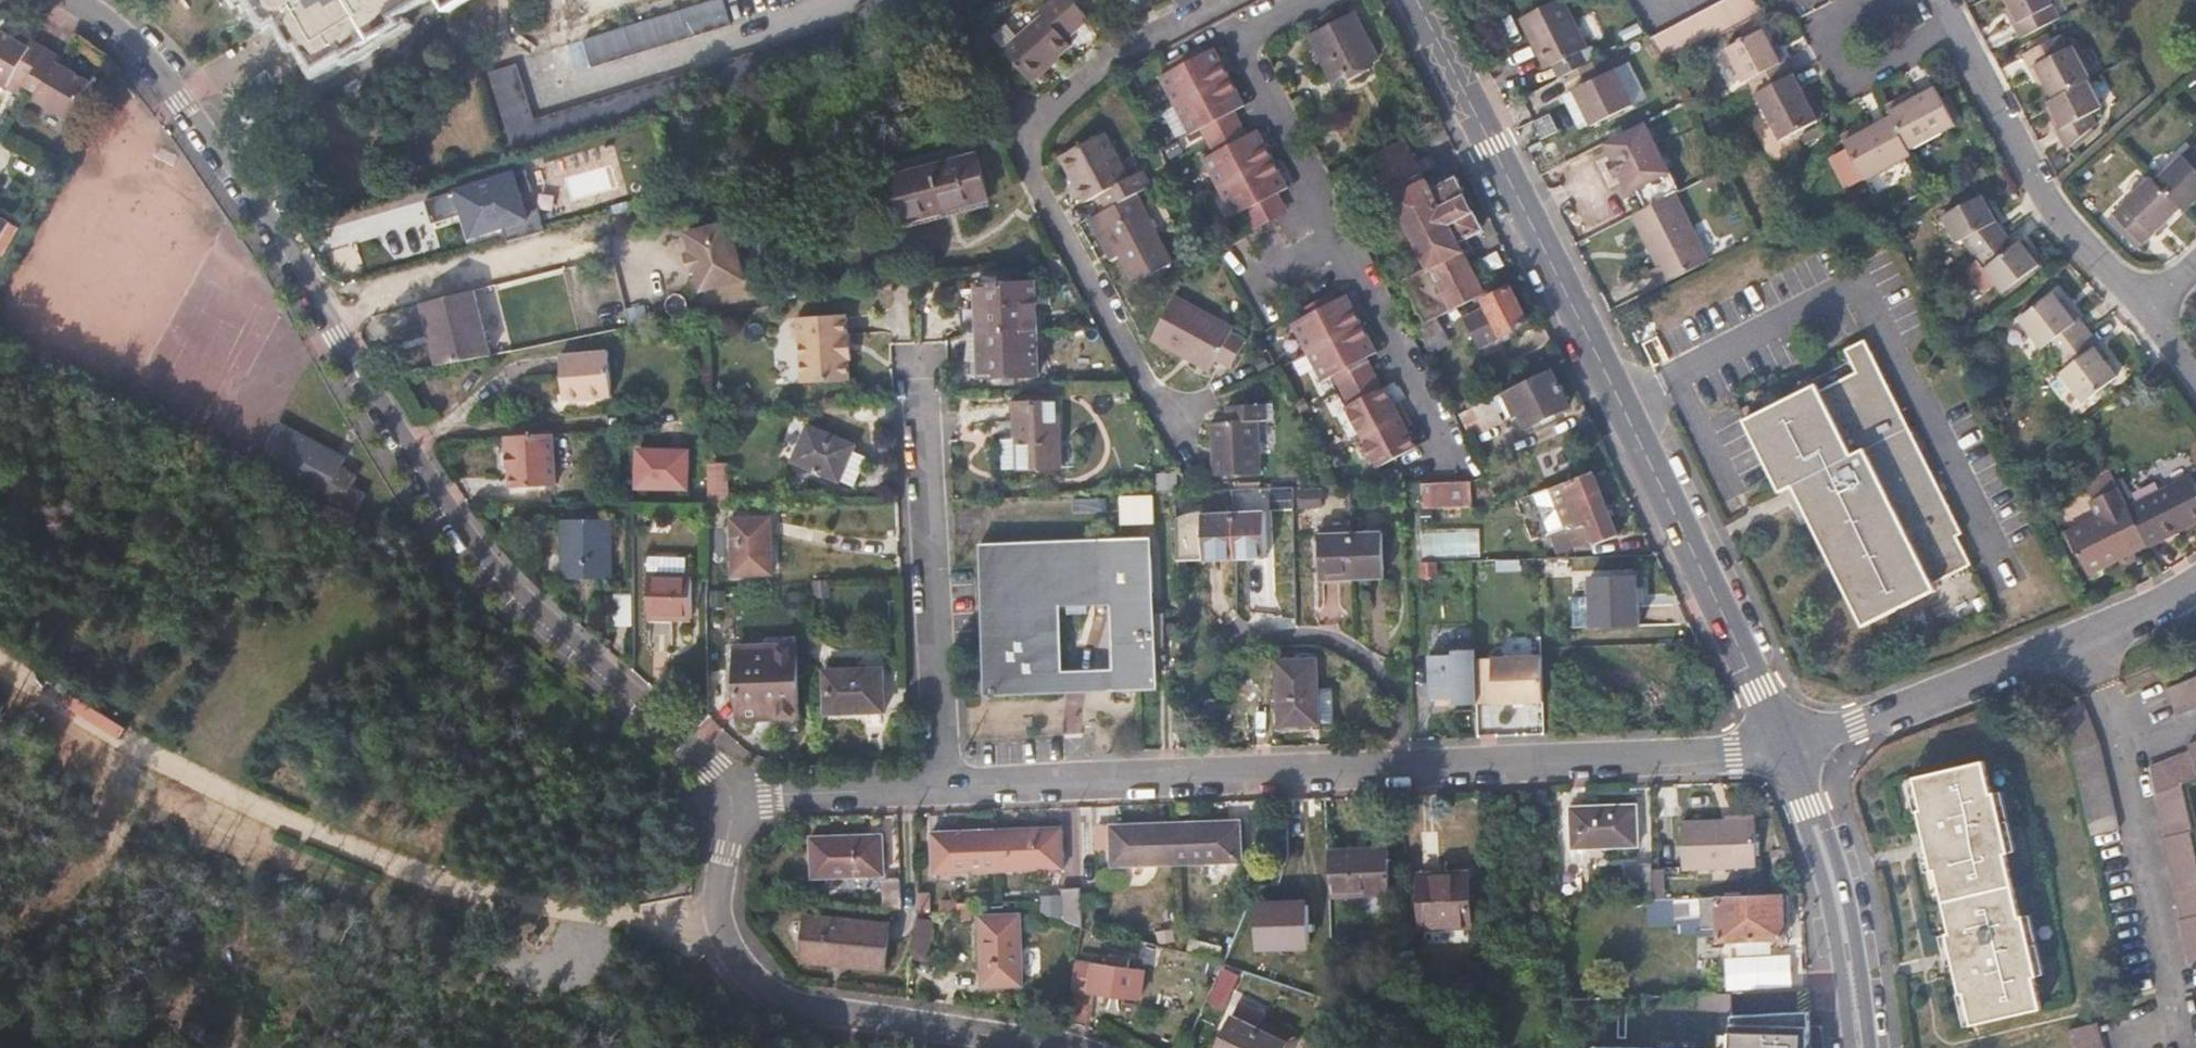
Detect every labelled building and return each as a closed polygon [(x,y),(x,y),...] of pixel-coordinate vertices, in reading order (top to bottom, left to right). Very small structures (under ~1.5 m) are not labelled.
[(270,27),(280,21),(296,47),(301,44),(319,71),(345,56),(346,59),(405,25),(402,19),(434,0),(255,0),(270,27)] [(452,12),(472,0),(444,0),(452,12)] [(594,69),(734,24),(726,0),(711,0),(585,39),(594,69)] [(994,41),(1021,77),(1063,43),(1059,37),(1072,28),(1051,0),(1044,0),(1034,7),(1037,10),(994,41)] [(1187,9),(1202,0),(1182,0),(1187,9)] [(1554,77),(1578,65),(1584,62),(1578,49),(1590,44),(1569,0),(1555,0),(1523,16),(1535,42),(1543,40),(1554,61),(1548,64),(1554,77)] [(1652,38),(1667,67),(1767,14),(1760,0),(1727,0),(1652,38)] [(2021,40),(2061,19),(2051,0),(2005,0),(2010,10),(2005,13),(2021,40)] [(1357,15),(1313,37),(1335,82),(1379,59),(1357,15)] [(1754,96),(1792,76),(1778,49),(1773,51),(1763,33),(1725,52),(1743,85),(1747,83),(1754,96)] [(46,52),(32,44),(29,50),(0,34),(0,83),(8,88),(12,81),(25,89),(46,52)] [(2053,100),(2083,85),(2090,81),(2074,48),(2070,50),(2064,36),(2025,56),(2040,85),(2043,83),(2053,100)] [(1215,49),(1160,77),(1190,135),(1244,107),(1215,49)] [(1632,101),(1606,51),(1584,62),(1578,65),(1585,80),(1574,89),(1589,122),(1632,101)] [(62,60),(46,52),(25,89),(40,97),(37,104),(69,122),(90,83),(59,66),(62,60)] [(490,78),(518,159),(697,98),(688,71),(538,122),(519,67),(490,78)] [(1816,123),(1792,76),(1754,96),(1780,144),(1816,123)] [(2053,100),(2042,105),(2056,132),(2064,129),(2071,143),(2104,126),(2083,85),(2053,100)] [(1936,90),(1891,114),(1894,119),(1911,153),(1956,127),(1936,90)] [(1552,113),(1535,122),(1542,140),(1559,132),(1552,113)] [(1911,153),(1894,119),(1846,145),(1867,183),(1913,157),(1911,153)] [(1642,120),(1603,141),(1612,158),(1608,161),(1616,176),(1621,173),(1629,190),(1637,188),(1647,206),(1671,194),(1678,191),(1642,120)] [(1257,130),(1202,159),(1231,216),(1286,187),(1257,130)] [(1133,196),(1149,188),(1141,174),(1125,182),(1101,135),(1058,157),(1083,203),(1096,196),(1104,211),(1133,196)] [(1430,193),(1403,140),(1372,156),(1399,208),(1389,214),(1414,265),(1424,260),(1451,312),(1481,296),(1455,243),(1478,232),(1454,181),(1430,193)] [(2183,213),(2195,201),(2195,149),(2193,146),(2156,184),(2180,210),(2183,213)] [(974,156),(893,182),(906,224),(987,199),(974,156)] [(512,171),(451,189),(466,239),(527,221),(512,171)] [(2156,184),(2150,178),(2111,215),(2140,247),(2180,210),(2156,184)] [(1650,271),(1658,288),(1706,263),(1671,194),(1647,206),(1631,214),(1658,267),(1650,271)] [(1977,257),(2007,234),(1995,220),(1984,195),(1943,218),(1956,241),(1961,237),(1977,257)] [(1104,211),(1085,221),(1094,237),(1101,234),(1115,260),(1128,285),(1168,264),(1133,196),(1104,211)] [(9,225),(0,219),(0,241),(9,225)] [(725,225),(724,223),(680,234),(688,254),(682,256),(688,274),(694,272),(701,292),(744,280),(734,251),(738,244),(732,228),(725,225)] [(1101,234),(1094,237),(1107,263),(1115,260),(1101,234)] [(2018,247),(2007,234),(1977,257),(2005,293),(2041,267),(2025,244),(2018,247)] [(978,286),(979,330),(1035,328),(1034,284),(978,286)] [(1511,287),(1475,305),(1495,346),(1531,327),(1511,287)] [(2050,340),(2061,355),(2096,328),(2077,302),(2073,305),(2060,288),(2024,314),(2046,343),(2050,340)] [(426,302),(438,366),(491,356),(479,289),(426,302)] [(1343,296),(1288,324),(1318,382),(1373,354),(1343,296)] [(1171,299),(1147,343),(1205,375),(1211,365),(1226,373),(1242,343),(1228,335),(1230,330),(1171,299)] [(1430,299),(1401,314),(1411,332),(1415,330),(1434,320),(1440,318),(1430,299)] [(848,315),(801,317),(802,320),(795,328),(798,341),(804,345),(806,383),(853,380),(851,359),(854,359),(852,335),(849,335),(848,315)] [(1434,320),(1415,330),(1427,355),(1446,344),(1434,320)] [(1035,328),(979,330),(980,377),(1036,375),(1035,328)] [(2096,328),(2061,355),(2070,368),(2067,371),(2088,400),(2123,374),(2111,358),(2115,355),(2096,328)] [(1961,534),(1919,452),(1910,457),(1888,415),(1898,411),(1864,343),(1845,352),(1855,374),(1816,393),(1813,386),(1744,422),(1779,493),(1793,487),(1811,478),(1818,495),(1810,499),(1873,625),(1937,593),(1934,585),(1971,566),(1956,537),(1961,534)] [(564,400),(613,399),(612,354),(563,356),(564,400)] [(1567,405),(1549,369),(1455,418),(1467,442),(1502,423),(1496,412),(1512,404),(1526,427),(1567,405)] [(1411,449),(1380,388),(1341,408),(1372,469),(1411,449)] [(1009,403),(1011,467),(1060,466),(1057,400),(1009,403)] [(1208,424),(1210,477),(1256,475),(1255,421),(1264,422),(1263,407),(1224,408),(1224,424),(1208,424)] [(1910,457),(1919,452),(1898,411),(1888,415),(1910,457)] [(808,425),(793,460),(838,480),(852,445),(808,425)] [(554,434),(507,437),(507,452),(504,452),(500,456),(500,465),(505,469),(508,469),(508,488),(512,488),(555,486),(554,434)] [(300,437),(279,476),(363,519),(377,491),(363,483),(368,473),(300,437)] [(635,485),(685,488),(687,452),(637,448),(635,485)] [(1617,534),(1592,471),(1549,489),(1556,504),(1574,497),(1594,544),(1617,534)] [(706,474),(707,507),(725,506),(725,474),(706,474)] [(1865,629),(1873,625),(1810,499),(1818,495),(1811,478),(1793,487),(1865,629)] [(2149,547),(2195,524),(2195,491),(2190,479),(2129,508),(2148,545),(2149,547)] [(1468,484),(1417,486),(1418,511),(1468,509),(1468,484)] [(2148,545),(2129,508),(2119,487),(2092,502),(2098,519),(2067,536),(2087,575),(2148,545)] [(1321,507),(1321,490),(1299,490),(1299,507),(1321,507)] [(1120,493),(1121,523),(1155,521),(1154,492),(1120,493)] [(1074,497),(1073,509),(1105,510),(1106,498),(1074,497)] [(1260,517),(1229,518),(1231,564),(1263,564),(1260,517)] [(729,519),(730,575),(771,573),(770,518),(729,519)] [(1231,564),(1229,518),(1198,519),(1200,565),(1231,564)] [(565,576),(609,578),(610,521),(565,520),(565,576)] [(1423,554),(1480,554),(1480,528),(1423,529),(1423,554)] [(1349,537),(1351,582),(1382,580),(1379,536),(1349,537)] [(1126,537),(981,543),(989,566),(981,567),(989,589),(983,590),(990,608),(984,609),(990,628),(985,629),(990,690),(988,690),(988,695),(1059,692),(1056,606),(1062,606),(1061,613),(1082,612),(1082,605),(1106,604),(1109,691),(1143,688),(1150,683),(1154,675),(1153,646),(1160,646),(1159,616),(1152,615),(1148,561),(1147,552),(1137,542),(1126,537)] [(1319,584),(1351,582),(1349,537),(1318,537),(1319,584)] [(1564,569),(1563,557),(1537,558),(1538,590),(1565,589),(1564,569)] [(1581,568),(1581,557),(1563,557),(1564,569),(1581,568)] [(1588,607),(1628,606),(1627,560),(1587,561),(1588,607)] [(1420,563),(1421,578),(1434,578),(1434,562),(1420,563)] [(615,605),(632,606),(632,572),(615,572),(615,605)] [(648,576),(648,618),(692,618),(692,577),(648,576)] [(738,638),(740,588),(719,588),(718,637),(738,638)] [(672,628),(650,627),(649,647),(671,648),(672,628)] [(1435,648),(1471,648),(1471,630),(1435,630),(1435,648)] [(1451,656),(1427,657),(1429,701),(1452,700),(1453,707),(1474,706),(1472,652),(1451,653),(1451,656)] [(1312,658),(1271,659),(1273,727),(1313,726),(1312,658)] [(880,669),(821,672),(823,713),(881,710),(880,669)] [(733,676),(734,718),(795,715),(793,673),(733,676)] [(1254,678),(1240,678),(1240,705),(1256,705),(1254,678)] [(2166,692),(2176,718),(2195,710),(2195,680),(2166,692)] [(1082,727),(1081,692),(1067,692),(1068,727),(1082,727)] [(2092,842),(2118,835),(2098,744),(2082,707),(2055,718),(2069,751),(2092,842)] [(2190,749),(2191,755),(2151,770),(2167,838),(2165,844),(2184,922),(2180,924),(2190,965),(2193,965),(2195,964),(2195,844),(2194,834),(2195,834),(2195,833),(2187,787),(2195,783),(2195,746),(2190,749)] [(2006,856),(1991,795),(1988,796),(1980,763),(1914,779),(1921,811),(1917,813),(1924,842),(1931,873),(1935,871),(1950,935),(1946,935),(1953,968),(1960,997),(1966,996),(1972,1028),(2038,1014),(2031,981),(2035,980),(2021,919),(2017,920),(2001,857),(2006,856)] [(1921,811),(1914,779),(1906,781),(1912,814),(1917,813),(1921,811)] [(2000,792),(1991,795),(2006,856),(2014,854),(2000,792)] [(1634,805),(1569,807),(1570,848),(1635,846),(1634,805)] [(1682,868),(1755,866),(1754,820),(1680,822),(1682,868)] [(1177,827),(1179,868),(1242,866),(1241,824),(1177,827)] [(996,829),(997,870),(1063,868),(1061,827),(996,829)] [(1114,871),(1179,868),(1177,827),(1111,830),(1114,871)] [(933,873),(997,870),(996,829),(931,831),(933,873)] [(1439,867),(1437,831),(1423,831),(1424,867),(1439,867)] [(807,836),(808,876),(881,874),(879,834),(807,836)] [(1931,873),(1924,842),(1917,845),(1925,874),(1931,873)] [(1384,848),(1332,849),(1333,893),(1386,892),(1384,848)] [(1652,900),(1650,864),(1626,864),(1627,901),(1644,900),(1652,900)] [(1465,871),(1416,874),(1418,928),(1468,926),(1465,871)] [(881,887),(882,907),(895,909),(894,886),(881,887)] [(1063,924),(1082,926),(1081,887),(1062,887),(1063,924)] [(1784,941),(1782,896),(1671,900),(1671,920),(1700,919),(1699,931),(1715,931),(1715,942),(1784,941)] [(1671,920),(1671,900),(1652,900),(1644,900),(1644,926),(1671,926),(1671,920)] [(1308,901),(1254,902),(1257,941),(1309,939),(1308,901)] [(980,919),(981,991),(1024,988),(1021,917),(980,919)] [(805,922),(802,961),(886,967),(888,923),(841,918),(840,924),(805,922)] [(2029,918),(2021,919),(2035,980),(2043,977),(2029,918)] [(916,922),(912,956),(925,958),(929,924),(916,922)] [(1947,969),(1953,968),(1946,935),(1938,938),(1947,969)] [(1191,940),(1189,949),(1221,957),(1223,948),(1191,940)] [(1205,970),(1216,976),(1220,965),(1222,961),(1182,951),(1142,941),(1139,954),(1204,972),(1205,970)] [(1068,1021),(1085,1025),(1089,990),(1138,998),(1141,971),(1126,969),(1126,959),(1108,956),(1107,965),(1077,962),(1068,1021)] [(1192,1001),(1203,1005),(1216,976),(1205,970),(1204,972),(1192,1001)] [(1219,975),(1206,1006),(1218,1011),(1230,981),(1219,975)] [(1739,1047),(1767,1047),(1765,984),(1737,985),(1739,1047)] [(1712,1047),(1739,1047),(1737,985),(1710,986),(1712,1047)] [(1963,1031),(1972,1028),(1966,996),(1960,997),(1956,998),(1963,1031)] [(1236,1006),(1232,1016),(1255,1025),(1259,1014),(1236,1006)] [(1260,1027),(1255,1025),(1232,1016),(1229,1015),(1215,1047),(1250,1047),(1260,1027)] [(2070,1047),(2098,1047),(2093,1023),(2066,1029),(2070,1047)] [(1250,1047),(1283,1047),(1287,1039),(1260,1027),(1250,1047)]
